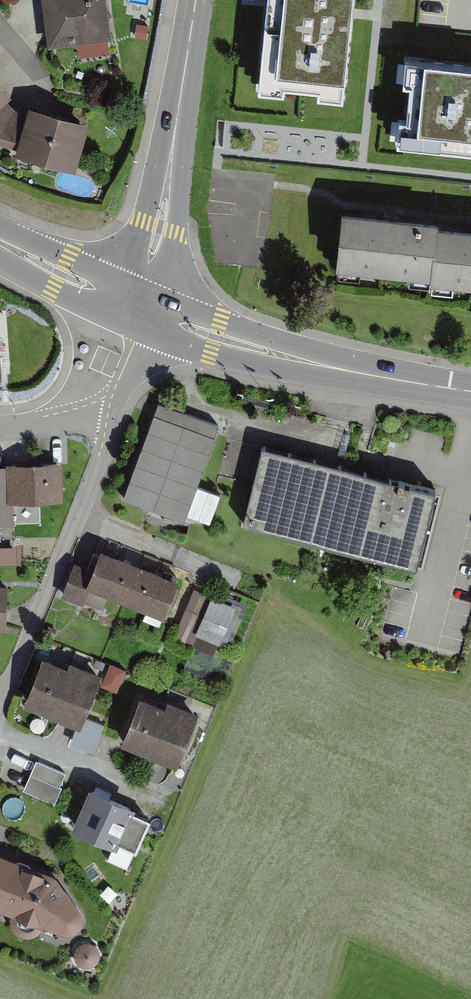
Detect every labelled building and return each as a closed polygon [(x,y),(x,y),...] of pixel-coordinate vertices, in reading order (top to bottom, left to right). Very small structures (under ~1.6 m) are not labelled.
[(106,0),(42,0),(48,47),(111,39),(106,0)] [(261,91),(283,93),(283,87),(320,91),(319,100),(343,102),(351,13),(352,0),(269,0),(261,91)] [(148,26),(137,24),(135,37),(146,39),(148,26)] [(406,61),(404,85),(411,86),(408,122),(399,122),(397,147),(470,153),(470,67),(406,61)] [(0,81),(0,103),(5,98),(11,92),(0,81)] [(5,98),(0,103),(0,144),(16,148),(26,111),(15,108),(5,98)] [(89,118),(29,102),(26,111),(16,148),(15,153),(75,170),(89,118)] [(438,214),(344,203),(337,259),(432,270),(438,218),(438,214)] [(438,218),(432,270),(431,277),(470,281),(470,222),(438,218)] [(158,400),(123,497),(184,519),(219,422),(158,400)] [(243,526),(330,547),(349,469),(262,448),(243,526)] [(0,473),(0,511),(13,511),(13,502),(63,500),(62,460),(6,463),(7,473),(0,473)] [(436,490),(349,469),(330,547),(417,568),(436,490)] [(110,560),(99,556),(84,594),(159,625),(175,586),(110,560)] [(0,586),(0,633),(6,634),(10,587),(0,586)] [(235,607),(195,591),(176,641),(216,657),(235,607)] [(64,669),(40,659),(20,708),(76,730),(98,677),(67,664),(64,669)] [(110,665),(101,687),(117,693),(126,671),(110,665)] [(162,710),(137,700),(117,748),(174,768),(194,716),(165,703),(162,710)] [(37,763),(24,791),(53,804),(61,788),(59,787),(65,775),(37,763)] [(136,804),(90,784),(72,826),(117,846),(119,841),(133,810),(136,804)] [(150,817),(133,810),(119,841),(136,849),(150,817)] [(0,857),(0,913),(13,917),(10,926),(17,936),(29,939),(39,936),(44,927),(67,937),(79,934),(83,925),(82,914),(49,874),(45,878),(0,857)] [(100,949),(88,942),(76,950),(76,964),(89,970),(101,963),(100,949)]
